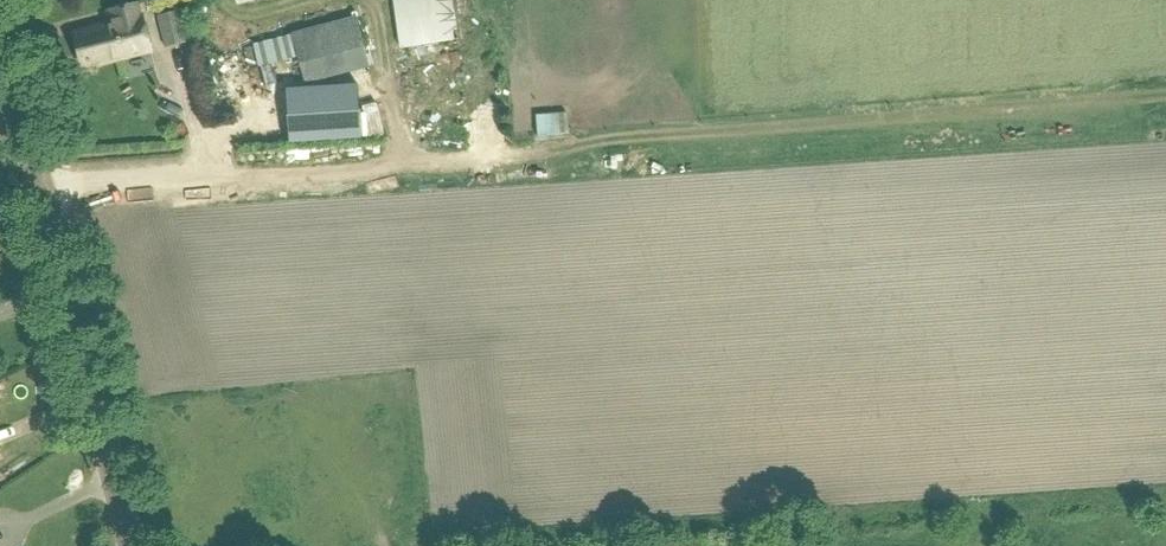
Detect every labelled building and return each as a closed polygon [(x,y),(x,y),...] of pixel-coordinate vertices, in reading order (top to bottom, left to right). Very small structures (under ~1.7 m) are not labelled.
[(459,38),(453,0),(394,0),(401,48),(459,38)] [(140,18),(137,5),(109,12),(112,25),(74,35),(81,66),(98,61),(99,64),(151,51),(143,17),(140,18)] [(165,48),(200,39),(193,7),(157,16),(165,48)] [(300,64),(365,47),(357,18),(293,35),(300,64)] [(286,90),(289,143),(362,139),(362,137),(359,85),(286,90)]
